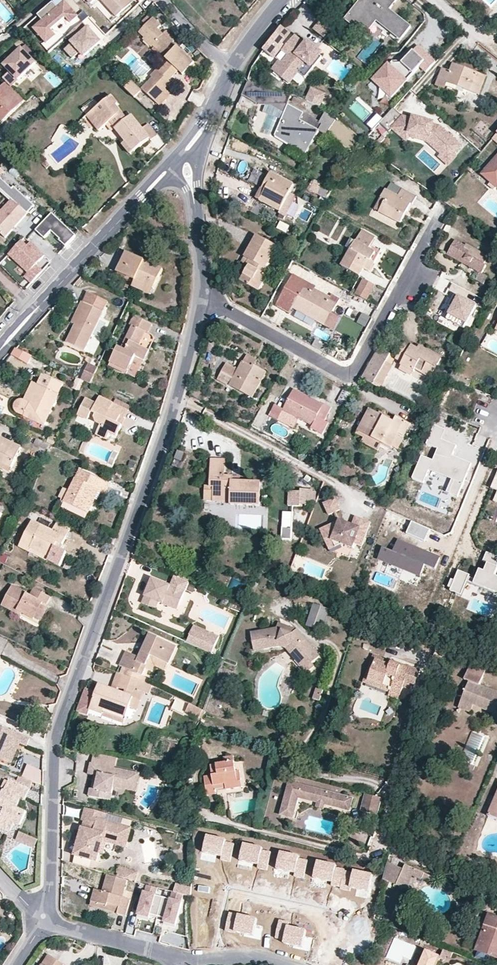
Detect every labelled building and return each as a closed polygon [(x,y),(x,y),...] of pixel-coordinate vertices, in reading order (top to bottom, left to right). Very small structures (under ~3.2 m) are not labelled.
[(39,13),(44,20),(35,27),(45,40),(56,31),(52,26),(65,16),(70,22),(78,16),(66,0),(65,0),(57,6),(54,2),(39,13)] [(120,16),(136,2),(135,0),(107,0),(120,16)] [(347,15),(369,32),(381,17),(402,34),(411,23),(390,6),(396,0),(359,0),(347,15)] [(328,37),(339,23),(327,14),(316,28),(328,37)] [(169,61),(172,65),(181,74),(184,76),(196,64),(181,50),(180,51),(174,45),(165,37),(160,32),(165,27),(156,18),(141,33),(148,40),(147,42),(154,50),(157,47),(170,60),(169,61)] [(99,42),(84,23),(69,35),(73,41),(64,48),(71,58),(80,51),(83,54),(99,42)] [(291,31),(283,24),(266,46),(275,54),(286,41),(284,40),(291,31)] [(168,33),(165,37),(174,45),(177,42),(168,33)] [(321,53),(323,51),(309,40),(305,44),(294,36),(284,48),(291,53),(284,62),(281,59),(274,69),(290,82),(299,71),(307,60),(312,64),(321,53)] [(3,78),(9,83),(36,55),(21,41),(1,63),(7,69),(1,76),(3,78)] [(435,62),(417,47),(402,62),(392,61),(373,79),(391,99),(419,68),(425,73),(435,62)] [(307,60),(299,71),(306,76),(323,55),(321,53),(312,64),(307,60)] [(181,74),(172,65),(162,76),(171,85),(181,74)] [(439,82),(447,85),(478,97),(485,78),(454,66),(451,74),(443,72),(439,82)] [(171,85),(162,76),(159,73),(153,78),(155,80),(143,92),(160,108),(171,97),(167,92),(172,86),(171,85)] [(3,118),(23,96),(9,83),(3,78),(0,82),(0,115),(3,118)] [(276,90),(248,79),(243,94),(285,110),(284,110),(288,112),(278,132),(299,144),(297,147),(306,152),(319,128),(322,122),(319,121),(288,104),(291,95),(276,90)] [(445,91),(447,85),(439,82),(437,88),(445,91)] [(126,91),(136,100),(142,94),(132,85),(126,91)] [(309,93),(322,98),(324,94),(311,88),(309,93)] [(309,93),(306,100),(319,106),(322,98),(309,93)] [(114,94),(99,105),(93,110),(98,117),(93,120),(99,128),(108,121),(111,118),(116,125),(126,138),(122,141),(129,150),(147,136),(141,126),(131,113),(127,117),(116,102),(118,100),(114,94)] [(93,110),(99,105),(95,99),(84,107),(89,113),(93,110)] [(98,117),(93,110),(89,113),(93,120),(98,117)] [(352,147),(358,135),(347,124),(343,120),(338,116),(337,116),(335,118),(324,112),(320,119),(325,121),(321,129),(327,132),(328,130),(352,147)] [(367,123),(372,128),(382,119),(378,114),(367,123)] [(401,115),(389,127),(405,142),(408,138),(429,142),(440,152),(437,155),(448,165),(458,155),(454,152),(462,145),(439,124),(433,122),(433,120),(411,115),(411,117),(401,115)] [(111,118),(108,121),(112,128),(116,125),(111,118)] [(148,121),(141,126),(147,136),(149,138),(156,133),(148,121)] [(48,162),(42,157),(38,161),(44,167),(48,162)] [(482,174),(496,188),(496,158),(482,174)] [(27,214),(35,206),(15,187),(12,189),(0,177),(6,172),(0,166),(0,188),(12,200),(27,214)] [(289,195),(293,187),(270,175),(256,201),(280,213),(289,195)] [(325,201),(331,190),(321,185),(315,196),(325,201)] [(385,191),(381,199),(385,201),(378,213),(398,223),(403,213),(406,214),(410,206),(412,207),(416,198),(401,190),(398,197),(385,191)] [(295,198),(289,195),(280,213),(279,215),(285,218),(295,198)] [(385,201),(381,199),(374,211),(378,213),(385,201)] [(0,212),(0,234),(4,238),(27,214),(12,200),(0,212)] [(67,246),(77,235),(53,213),(37,230),(45,238),(52,231),(61,239),(61,240),(67,246)] [(400,225),(406,214),(403,213),(398,223),(400,225)] [(276,228),(286,233),(289,226),(279,221),(276,228)] [(368,260),(373,263),(380,251),(370,246),(374,238),(361,231),(342,267),(359,276),(363,269),(368,260)] [(255,238),(243,260),(246,262),(244,267),(246,268),(238,283),(256,293),(265,277),(263,276),(276,250),(255,238)] [(471,263),(469,266),(482,274),(487,265),(484,264),(489,256),(466,244),(465,246),(455,240),(447,255),(463,263),(465,260),(471,263)] [(27,246),(21,241),(8,254),(29,273),(24,278),(31,284),(44,270),(37,265),(45,255),(31,243),(27,246)] [(132,277),(154,287),(163,268),(127,251),(118,271),(132,277)] [(368,272),(373,263),(368,260),(363,269),(368,272)] [(295,307),(317,319),(316,321),(333,331),(340,318),(331,313),(339,299),(331,295),(330,298),(314,290),(315,287),(295,276),(278,306),(291,314),(295,307)] [(151,294),(154,287),(132,277),(129,283),(151,294)] [(366,302),(374,288),(364,282),(356,297),(366,302)] [(68,341),(85,349),(93,333),(100,319),(105,310),(109,301),(90,292),(86,300),(83,299),(79,307),(85,310),(79,324),(77,323),(68,341)] [(477,306),(458,297),(448,315),(467,325),(477,306)] [(85,310),(79,307),(72,321),(77,323),(79,324),(85,310)] [(137,355),(144,358),(149,348),(135,342),(142,329),(148,332),(153,322),(135,314),(130,323),(133,325),(122,348),(119,346),(111,364),(128,373),(135,358),(137,355)] [(362,314),(358,322),(365,326),(370,318),(362,314)] [(107,322),(100,319),(93,333),(99,336),(107,322)] [(401,362),(413,369),(414,367),(429,374),(439,355),(418,343),(416,345),(405,340),(396,357),(402,360),(401,362)] [(374,384),(385,361),(390,352),(379,346),(362,378),(374,384)] [(16,347),(11,354),(27,362),(31,354),(16,347)] [(253,365),(254,363),(256,359),(246,353),(242,359),(253,365)] [(132,374),(139,359),(135,358),(128,373),(132,374)] [(266,369),(254,363),(253,365),(242,359),(241,362),(239,366),(235,373),(233,371),(223,366),(217,377),(251,396),(266,369)] [(374,384),(380,387),(391,364),(385,361),(374,384)] [(82,378),(91,382),(99,366),(90,362),(82,378)] [(411,373),(413,369),(401,362),(399,367),(411,373)] [(42,374),(38,383),(31,400),(24,398),(23,397),(22,397),(21,397),(19,398),(18,399),(17,400),(16,401),(15,403),(15,405),(15,408),(16,410),(17,411),(20,412),(44,423),(63,382),(42,374)] [(31,400),(38,383),(33,381),(24,398),(31,400)] [(324,417),(331,405),(325,402),(324,404),(294,388),(285,405),(301,414),(314,421),(318,414),(324,417)] [(122,413),(124,408),(97,395),(94,402),(84,397),(75,413),(86,419),(91,409),(95,410),(93,414),(95,420),(100,421),(95,431),(106,437),(110,429),(116,433),(122,421),(116,418),(120,412),(122,413)] [(271,411),(295,424),(301,414),(285,405),(276,401),(271,411)] [(377,412),(368,407),(357,427),(388,445),(396,431),(403,435),(410,423),(395,414),(393,417),(391,420),(377,412)] [(127,409),(124,408),(122,413),(120,412),(116,418),(122,421),(127,409)] [(391,420),(393,417),(379,409),(377,412),(391,420)] [(324,417),(318,414),(314,421),(311,427),(324,433),(331,421),(324,417)] [(388,445),(357,427),(355,430),(360,433),(358,437),(380,449),(382,445),(387,448),(388,445)] [(442,441),(446,431),(436,427),(428,446),(438,449),(433,460),(422,456),(413,480),(424,484),(430,471),(452,480),(447,493),(459,497),(472,465),(452,457),(456,446),(442,441)] [(396,431),(388,445),(395,449),(403,435),(396,431)] [(11,468),(21,448),(0,438),(0,463),(11,468)] [(174,463),(181,465),(185,453),(178,451),(174,463)] [(259,482),(239,481),(232,481),(232,476),(224,476),(224,460),(210,460),(209,486),(204,487),(204,498),(207,501),(213,501),(213,495),(230,496),(230,501),(230,503),(259,504),(259,482)] [(11,468),(0,463),(0,467),(10,471),(11,468)] [(92,489),(96,491),(105,494),(109,485),(79,471),(64,502),(82,509),(92,489)] [(313,500),(313,490),(313,487),(301,487),(301,490),(288,489),(288,505),(300,505),(300,502),(313,503),(313,500)] [(87,511),(96,491),(92,489),(82,509),(86,511),(87,511)] [(328,514),(335,511),(339,508),(333,498),(322,504),(328,514)] [(83,517),(86,511),(82,509),(64,502),(62,508),(83,517)] [(291,538),(293,512),(282,511),(281,538),(291,538)] [(320,529),(326,542),(333,539),(343,543),(353,547),(355,542),(362,545),(371,521),(356,515),(353,524),(340,519),(320,529)] [(57,542),(60,543),(63,544),(70,529),(59,524),(56,531),(33,520),(19,546),(30,551),(32,548),(49,557),(55,547),(57,542)] [(407,533),(425,541),(430,530),(412,522),(407,533)] [(326,542),(330,549),(343,543),(333,539),(326,542)] [(437,556),(397,541),(393,551),(384,548),(380,559),(424,575),(427,567),(432,569),(437,556)] [(32,548),(30,551),(48,560),(49,557),(32,548)] [(486,550),(481,563),(490,567),(487,573),(481,576),(479,581),(461,574),(453,593),(465,598),(470,585),(496,595),(496,554),(486,550)] [(156,600),(161,602),(163,597),(177,603),(187,581),(172,575),(169,584),(150,576),(141,600),(154,606),(156,600)] [(74,588),(77,582),(67,579),(65,585),(74,588)] [(34,589),(32,595),(13,586),(3,606),(15,612),(17,609),(35,618),(43,602),(48,604),(51,598),(34,589)] [(163,597),(161,602),(176,608),(177,603),(163,597)] [(320,631),(329,608),(315,602),(306,625),(320,631)] [(215,635),(190,624),(183,640),(208,651),(215,635)] [(310,663),(318,656),(296,630),(292,633),(277,626),(251,633),(254,646),(264,644),(265,648),(280,644),(279,639),(290,643),(289,643),(305,662),(301,665),(306,671),(312,666),(310,663)] [(176,643),(150,632),(139,655),(126,650),(120,664),(123,666),(127,667),(124,673),(139,680),(144,668),(150,656),(167,663),(176,643)] [(164,670),(167,663),(150,656),(144,668),(151,671),(154,665),(164,670)] [(364,682),(390,692),(391,689),(369,680),(379,657),(375,656),(364,682)] [(390,692),(399,696),(404,684),(414,688),(421,672),(410,667),(409,670),(393,663),(379,657),(369,680),(391,689),(390,692)] [(409,670),(410,667),(394,661),(393,663),(409,670)] [(463,700),(474,704),(494,712),(491,718),(496,721),(496,691),(478,683),(485,668),(472,662),(465,678),(471,681),(463,700)] [(121,672),(116,669),(109,687),(114,689),(116,685),(122,672),(121,672)] [(124,673),(122,672),(116,685),(121,687),(128,690),(130,686),(140,689),(147,693),(151,685),(139,680),(124,673)] [(129,704),(132,696),(119,691),(114,689),(109,687),(98,683),(95,691),(85,687),(77,709),(87,713),(89,708),(100,712),(100,714),(121,723),(129,704)] [(132,696),(129,704),(133,705),(140,689),(130,686),(128,690),(121,687),(119,691),(132,696)] [(397,701),(399,696),(390,692),(388,697),(397,701)] [(474,704),(463,700),(460,706),(472,711),(474,704)] [(199,707),(186,701),(182,710),(195,716),(199,707)] [(1,761),(10,741),(17,745),(23,747),(27,738),(0,726),(0,760),(1,761)] [(9,764),(17,745),(10,741),(1,761),(9,764)] [(90,763),(113,768),(115,757),(92,753),(90,763)] [(239,786),(236,770),(233,760),(210,765),(211,774),(204,776),(208,795),(217,793),(216,788),(215,785),(225,783),(226,786),(226,788),(239,786)] [(128,782),(130,771),(113,768),(90,763),(89,763),(87,774),(94,775),(98,776),(95,790),(91,789),(89,789),(88,797),(110,801),(113,787),(122,788),(128,782)] [(25,765),(22,779),(40,783),(43,769),(25,765)] [(138,773),(130,771),(128,782),(122,788),(135,791),(138,773)] [(318,800),(321,789),(288,780),(280,813),(293,816),(298,795),(305,797),(313,799),(318,800)] [(5,816),(0,826),(0,827),(14,834),(18,825),(23,827),(29,814),(20,810),(24,802),(27,803),(32,792),(12,783),(7,794),(0,790),(0,807),(7,811),(5,816)] [(353,798),(321,789),(318,800),(350,809),(353,798)] [(380,797),(366,793),(362,809),(377,813),(380,797)] [(105,814),(84,808),(81,821),(83,822),(87,823),(85,830),(82,829),(74,856),(94,862),(96,852),(99,853),(103,838),(117,842),(121,826),(103,821),(105,814)] [(103,838),(99,853),(102,853),(105,842),(125,847),(130,828),(121,826),(117,842),(103,838)] [(18,833),(16,841),(35,846),(37,838),(18,833)] [(224,839),(206,835),(202,852),(220,856),(220,859),(229,861),(233,843),(224,841),(224,839)] [(261,848),(242,844),(239,861),(257,865),(256,868),(266,870),(269,852),(260,850),(261,848)] [(298,856),(279,852),(275,869),(293,873),(293,877),(302,879),(306,861),(297,859),(298,856)] [(334,866),(316,862),(312,878),(330,882),(330,886),(339,888),(342,871),(343,870),(334,868),(334,866)] [(420,877),(422,872),(402,864),(401,869),(384,862),(382,868),(380,879),(394,885),(404,889),(410,875),(420,878),(420,877)] [(130,873),(137,875),(138,872),(119,867),(117,876),(129,879),(130,873)] [(367,891),(370,874),(352,871),(351,873),(342,871),(339,888),(339,889),(349,891),(349,888),(367,891)] [(127,880),(107,875),(102,892),(94,890),(90,904),(108,909),(108,906),(119,909),(118,914),(117,916),(125,918),(130,900),(122,898),(127,880)] [(189,896),(191,887),(177,883),(174,892),(185,895),(189,896)] [(166,890),(147,885),(139,916),(150,919),(151,915),(159,917),(166,890)] [(185,895),(166,890),(159,917),(167,919),(166,923),(177,926),(185,895)] [(108,909),(90,904),(90,906),(118,914),(119,909),(108,906),(108,909)] [(490,913),(476,948),(496,956),(496,916),(490,913)] [(229,914),(225,932),(235,934),(235,933),(253,937),(257,920),(229,914)] [(279,920),(275,938),(284,940),(283,943),(302,947),(306,930),(288,926),(289,922),(279,920)] [(415,948),(394,939),(386,958),(400,964),(404,954),(411,957),(415,948)] [(427,949),(420,964),(437,964),(441,955),(427,949)] [(58,961),(49,955),(42,964),(55,964),(58,961)]
